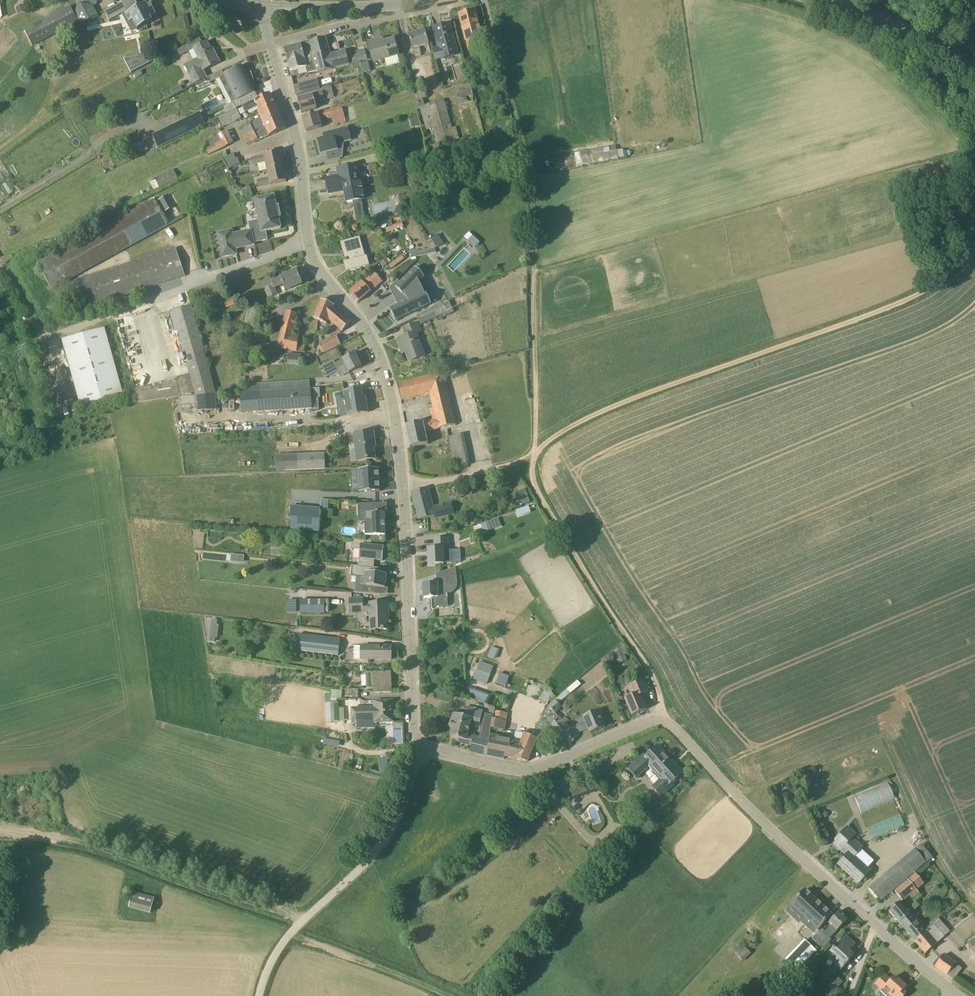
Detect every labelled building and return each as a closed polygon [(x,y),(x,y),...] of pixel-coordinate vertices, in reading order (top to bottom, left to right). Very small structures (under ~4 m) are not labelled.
[(77,10),(83,23),(98,16),(94,7),(93,5),(88,6),(89,0),(79,0),(77,10)] [(105,12),(109,20),(119,15),(118,14),(123,11),(125,15),(129,23),(132,21),(137,30),(153,21),(151,18),(156,15),(152,8),(153,8),(153,7),(152,8),(150,5),(151,4),(150,4),(149,3),(150,3),(149,2),(139,7),(135,0),(129,0),(126,1),(115,7),(105,12)] [(474,10),(459,15),(468,51),(484,47),(474,10)] [(64,31),(55,14),(24,30),(33,46),(64,31)] [(449,24),(433,28),(439,49),(432,51),(435,60),(442,58),(442,59),(458,55),(449,24)] [(429,45),(425,31),(409,35),(413,49),(415,56),(421,54),(419,47),(429,45)] [(356,47),(350,49),(351,52),(364,48),(360,34),(353,36),(356,47)] [(359,62),(356,52),(347,55),(346,51),(330,55),(326,38),(310,42),(317,71),(318,73),(333,69),(349,64),(359,62)] [(194,84),(206,78),(207,78),(203,71),(220,62),(214,51),(212,52),(207,42),(203,44),(200,39),(177,50),(180,56),(194,49),(199,58),(185,65),(190,75),(193,81),(194,84)] [(398,55),(394,39),(379,43),(379,40),(369,43),(374,62),(398,55)] [(317,71),(310,42),(284,49),(290,71),(299,69),(307,67),(308,73),(317,71)] [(139,57),(124,60),(131,73),(152,62),(146,50),(139,57)] [(371,71),(368,62),(362,64),(364,73),(371,71)] [(255,100),(262,97),(252,73),(247,75),(242,66),(235,70),(235,69),(225,75),(222,70),(207,78),(206,78),(207,79),(209,77),(211,82),(210,82),(211,83),(216,80),(228,105),(223,108),(226,114),(236,109),(242,106),(255,100)] [(297,96),(320,89),(318,82),(317,80),(294,86),(297,96)] [(332,86),(321,89),(322,93),(298,100),(301,113),(317,109),(315,102),(335,97),(332,86)] [(471,87),(459,90),(459,92),(456,93),(459,105),(475,101),(471,87)] [(444,100),(427,105),(425,106),(423,99),(426,98),(423,88),(414,91),(433,163),(444,160),(446,166),(456,163),(454,157),(460,155),(444,100)] [(260,111),(275,105),(270,93),(262,97),(255,100),(242,106),(246,113),(258,107),(260,111)] [(275,105),(260,111),(263,118),(239,130),(242,135),(253,130),(254,132),(265,127),(264,124),(280,116),(275,105)] [(342,107),(303,118),(306,132),(322,127),(319,119),(328,117),(328,119),(332,118),(334,124),(346,121),(342,107)] [(237,109),(218,118),(223,127),(241,118),(237,109)] [(206,124),(200,112),(153,136),(159,148),(206,124)] [(253,130),(242,135),(246,144),(255,140),(256,142),(286,129),(280,116),(264,124),(265,127),(254,132),(253,130)] [(410,120),(412,128),(419,126),(417,118),(410,120)] [(348,127),(335,131),(324,134),(326,134),(327,137),(318,140),(322,154),(338,150),(337,145),(352,141),(348,127)] [(227,131),(219,134),(220,137),(222,142),(210,147),(205,150),(208,155),(233,143),(227,131)] [(208,143),(210,147),(222,142),(220,137),(208,143)] [(606,148),(577,153),(578,161),(608,157),(606,148)] [(267,170),(283,167),(280,152),(252,158),(253,165),(258,164),(259,172),(267,170)] [(225,164),(235,159),(233,154),(223,159),(225,164)] [(228,170),(240,164),(237,158),(235,159),(225,164),(228,170)] [(366,198),(362,180),(357,181),(356,174),(359,173),(358,166),(338,169),(339,177),(327,179),(329,194),(346,191),(348,201),(347,202),(353,201),(362,199),(366,198)] [(283,167),(267,170),(259,172),(267,170),(269,178),(257,181),(258,187),(286,182),(283,167)] [(178,179),(174,169),(154,179),(155,181),(150,183),(154,191),(178,179)] [(239,190),(242,197),(253,194),(251,187),(239,190)] [(167,196),(158,201),(164,212),(173,208),(167,196)] [(233,255),(232,250),(255,245),(254,243),(268,240),(266,231),(280,229),(281,229),(281,228),(279,218),(280,218),(281,217),(280,217),(279,208),(279,207),(278,207),(276,207),(274,198),(275,198),(274,197),(273,197),(256,201),(256,200),(255,201),(255,202),(255,201),(257,211),(257,212),(259,221),(259,222),(260,222),(261,227),(251,229),(251,231),(233,235),(232,230),(217,233),(222,257),(233,255)] [(168,223),(154,199),(39,262),(52,288),(168,223)] [(376,222),(370,229),(375,234),(381,227),(376,222)] [(387,233),(404,227),(402,222),(392,226),(393,227),(386,229),(387,233)] [(469,232),(464,237),(468,241),(473,236),(469,232)] [(444,243),(438,234),(431,238),(437,248),(444,243)] [(366,257),(360,238),(342,243),(346,259),(343,260),(344,262),(347,272),(369,265),(366,257)] [(176,249),(77,280),(86,307),(185,275),(183,271),(176,249)] [(418,251),(410,253),(411,258),(436,253),(435,249),(418,252),(418,251)] [(405,259),(402,255),(389,265),(392,269),(405,259)] [(386,258),(380,263),(383,268),(390,263),(386,258)] [(408,300),(389,309),(395,321),(431,304),(426,292),(429,290),(424,279),(425,277),(415,267),(396,288),(405,297),(406,297),(408,300)] [(302,284),(297,271),(263,284),(269,298),(278,294),(275,286),(283,284),(285,290),(302,284)] [(382,282),(373,272),(350,292),(359,302),(382,282)] [(234,293),(223,297),(227,308),(238,304),(234,293)] [(350,323),(333,308),(334,305),(321,300),(313,319),(326,324),(327,320),(341,332),(350,323)] [(443,314),(444,316),(454,312),(449,301),(439,306),(443,314)] [(191,305),(169,312),(175,331),(177,330),(184,353),(179,354),(182,365),(187,364),(190,374),(135,390),(138,403),(180,396),(216,394),(204,352),(191,305)] [(263,307),(249,305),(245,326),(258,329),(263,307)] [(417,316),(421,325),(443,314),(439,306),(417,316)] [(292,336),(298,314),(286,311),(278,342),(247,345),(248,358),(282,354),(283,349),(297,353),(297,351),(303,353),(306,339),(292,336)] [(416,333),(421,331),(418,323),(403,328),(406,336),(397,339),(401,350),(405,349),(410,361),(424,356),(416,333)] [(124,396),(105,328),(62,340),(81,407),(124,396)] [(336,336),(319,345),(324,353),(341,345),(336,336)] [(362,367),(355,354),(343,359),(343,360),(335,363),(334,361),(322,366),(327,376),(337,372),(340,378),(349,373),(362,367)] [(443,373),(397,384),(401,400),(430,393),(432,403),(431,403),(435,420),(406,426),(410,448),(428,444),(425,432),(456,425),(443,373)] [(261,412),(292,410),(311,409),(311,410),(319,410),(318,398),(311,398),(311,389),(274,391),(260,392),(261,412)] [(366,402),(363,403),(361,389),(344,392),(345,399),(337,401),(339,416),(348,415),(348,416),(368,413),(366,402)] [(216,394),(180,396),(181,405),(182,405),(184,410),(182,412),(181,413),(181,415),(178,415),(178,425),(196,424),(196,421),(200,421),(200,416),(195,416),(195,405),(196,405),(197,411),(217,410),(216,394)] [(374,432),(354,434),(357,461),(375,459),(373,444),(375,444),(374,432)] [(453,465),(470,462),(466,434),(449,436),(453,465)] [(325,454),(285,456),(285,455),(276,455),(276,471),(326,469),(325,454)] [(360,492),(380,491),(379,468),(359,469),(359,479),(360,492)] [(428,488),(412,493),(419,520),(434,516),(435,518),(454,513),(451,503),(433,508),(428,488)] [(529,489),(521,490),(523,504),(531,503),(529,489)] [(376,503),(358,504),(358,513),(366,513),(366,523),(365,523),(365,536),(385,536),(385,513),(378,513),(378,512),(376,512),(376,503)] [(531,505),(518,509),(520,516),(533,512),(531,505)] [(320,510),(291,507),(290,521),(291,529),(318,532),(320,510)] [(502,527),(499,518),(481,525),(484,533),(502,527)] [(447,538),(435,539),(435,549),(428,549),(429,564),(444,564),(444,563),(452,563),(451,550),(448,550),(447,538)] [(358,566),(371,567),(372,560),(383,561),(384,547),(371,546),(372,541),(353,539),(352,549),(360,550),(358,566)] [(244,556),(231,555),(231,562),(243,563),(244,556)] [(379,573),(379,568),(371,567),(358,566),(353,566),(352,576),(365,577),(363,593),(378,594),(379,587),(385,588),(386,574),(379,573)] [(457,587),(458,583),(456,567),(437,574),(437,583),(424,584),(424,598),(431,598),(431,607),(448,606),(447,595),(448,595),(450,594),(452,593),(453,592),(455,591),(456,589),(457,587)] [(389,603),(363,603),(363,598),(350,599),(350,613),(370,613),(370,630),(387,630),(387,614),(389,614),(389,603)] [(324,600),(300,600),(300,614),(324,614),(324,600)] [(215,642),(215,638),(217,625),(218,620),(212,620),(209,642),(215,642)] [(340,639),(299,634),(297,651),(338,656),(340,639)] [(391,646),(361,646),(354,646),(354,659),(361,659),(391,660),(391,646)] [(496,658),(499,649),(493,647),(489,655),(496,658)] [(621,648),(614,651),(615,660),(625,657),(621,648)] [(476,673),(474,679),(487,684),(490,678),(494,667),(480,662),(476,673)] [(391,671),(373,672),(366,673),(367,689),(374,689),(374,694),(392,693),(391,671)] [(507,686),(511,676),(501,672),(497,682),(507,686)] [(641,695),(649,692),(643,679),(628,686),(632,695),(625,698),(632,716),(647,710),(641,695)] [(469,694),(487,701),(490,695),(472,688),(469,694)] [(358,690),(345,689),(345,697),(358,698),(358,690)] [(545,689),(540,698),(538,701),(546,706),(553,694),(545,689)] [(342,690),(332,690),(331,699),(342,699),(342,690)] [(392,701),(374,702),(375,708),(351,709),(352,721),(357,721),(357,726),(369,726),(369,721),(375,720),(375,723),(393,722),(392,701)] [(603,716),(600,709),(583,716),(583,717),(576,720),(579,725),(570,728),(558,717),(555,714),(562,707),(554,701),(548,707),(537,727),(542,729),(546,731),(550,725),(570,745),(579,736),(576,733),(588,728),(590,733),(605,727),(601,717),(603,716)] [(344,708),(339,708),(338,703),(325,703),(326,723),(345,722),(344,708)] [(493,719),(493,716),(488,714),(485,713),(479,737),(468,735),(471,721),(480,723),(483,711),(466,707),(465,711),(464,716),(453,714),(451,722),(454,723),(451,736),(460,739),(459,743),(471,746),(470,752),(486,756),(487,756),(490,740),(491,735),(489,735),(491,727),(493,719)] [(491,727),(504,730),(505,721),(507,713),(495,711),(494,716),(493,716),(493,719),(491,727)] [(393,727),(393,741),(401,741),(401,727),(393,727)] [(538,739),(525,733),(522,741),(516,739),(512,758),(514,758),(514,759),(528,762),(538,739)] [(512,758),(516,739),(491,734),(491,735),(490,740),(487,756),(504,759),(505,757),(512,758)] [(340,747),(341,741),(325,738),(324,744),(340,747)] [(658,746),(646,757),(643,755),(629,768),(637,777),(651,764),(667,781),(656,790),(661,796),(674,785),(672,782),(680,774),(671,764),(672,762),(658,746)] [(861,811),(897,799),(891,782),(855,794),(861,811)] [(866,829),(871,840),(904,826),(900,815),(866,829)] [(847,827),(833,843),(846,855),(849,852),(854,856),(862,848),(852,838),(856,835),(847,827)] [(926,863),(932,857),(922,844),(915,850),(869,889),(880,901),(926,863)] [(871,871),(854,856),(849,852),(846,855),(838,864),(859,884),(871,871)] [(916,874),(895,892),(903,901),(910,895),(913,899),(919,893),(916,890),(924,884),(916,874)] [(155,899),(133,893),(129,907),(151,913),(155,899)] [(801,894),(788,908),(815,933),(828,919),(801,894)] [(915,942),(926,932),(926,931),(913,917),(900,901),(889,911),(915,942)] [(778,911),(766,924),(774,932),(786,919),(778,911)] [(830,939),(838,930),(848,919),(839,911),(828,923),(831,925),(825,931),(822,929),(813,939),(824,950),(832,940),(830,939)] [(944,937),(943,936),(949,931),(939,920),(926,931),(926,932),(915,942),(925,954),(937,944),(944,937)] [(849,952),(855,945),(845,936),(835,947),(834,947),(827,954),(838,964),(835,967),(840,972),(850,961),(849,960),(853,955),(849,952)] [(815,951),(805,941),(786,961),(796,971),(815,951)] [(751,953),(744,946),(736,954),(743,961),(751,953)] [(943,955),(935,966),(953,980),(961,968),(943,955)] [(970,992),(974,988),(959,975),(955,979),(970,992)] [(842,982),(836,976),(828,985),(834,990),(842,982)] [(898,995),(906,987),(895,976),(891,981),(884,976),(877,985),(883,990),(881,992),(886,995),(898,995)]
